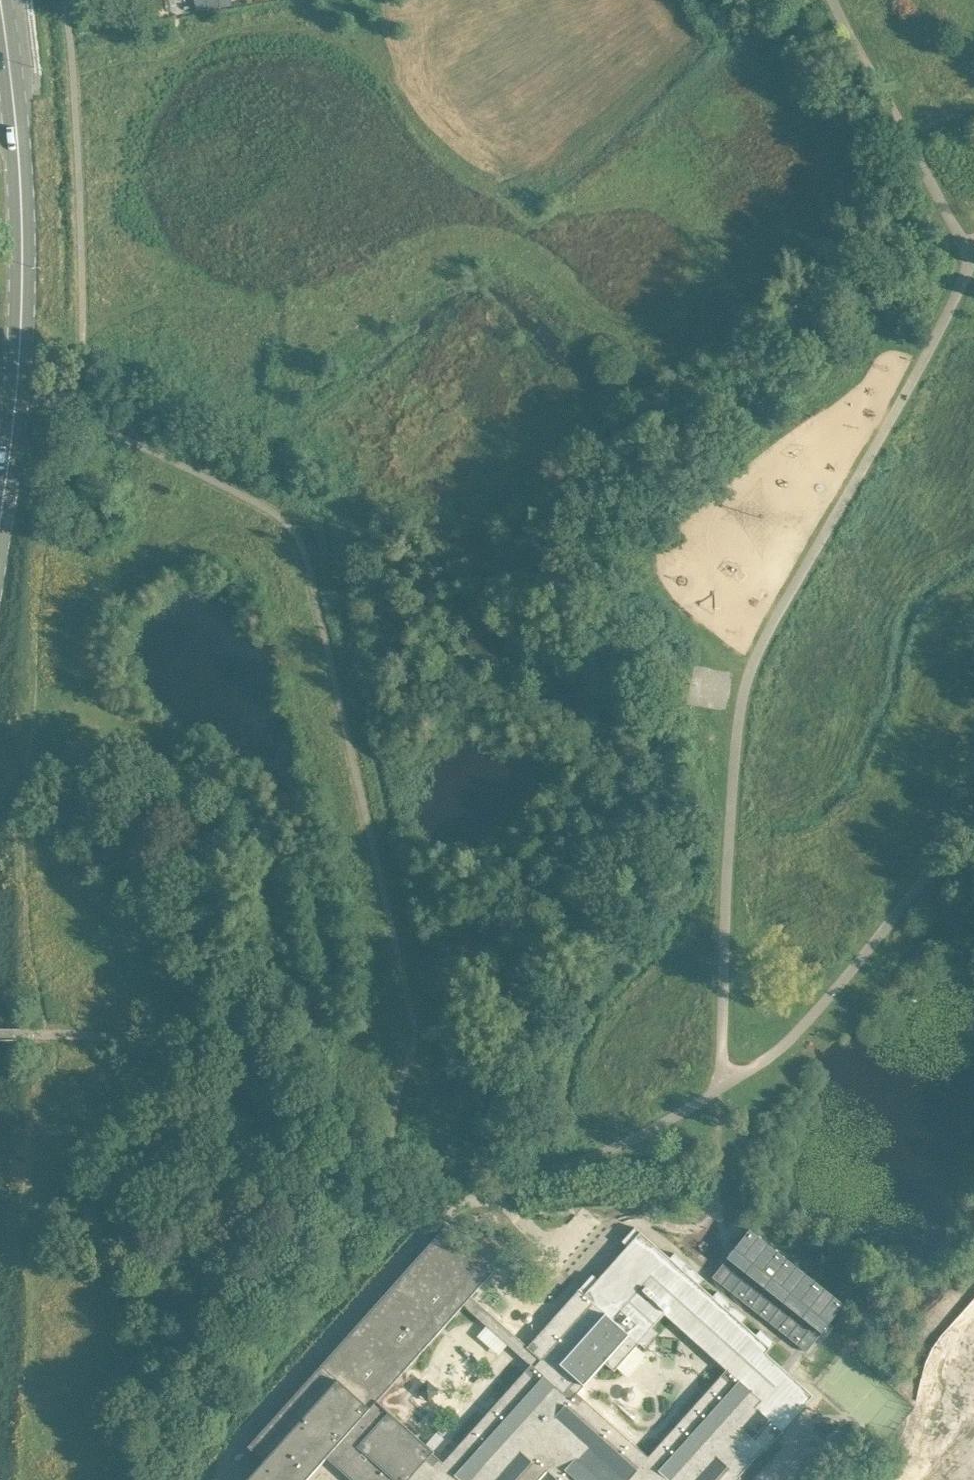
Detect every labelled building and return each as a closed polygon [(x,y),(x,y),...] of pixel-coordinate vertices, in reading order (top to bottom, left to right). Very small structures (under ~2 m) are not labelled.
[(540,1333),(528,1347),(473,1298),(471,1296),(496,1269),(447,1225),(249,1447),(265,1462),(248,1479),(307,1479),(327,1458),(352,1479),(539,1479),(551,1467),(561,1476),(558,1479),(739,1479),(741,1478),(739,1476),(764,1448),(766,1450),(783,1431),(814,1395),(766,1353),(776,1343),(761,1329),(756,1335),(742,1322),(747,1317),(718,1291),(714,1296),(699,1284),(704,1279),(675,1253),(671,1258),(636,1227),(623,1242),(628,1246),(598,1280),(593,1275),(580,1290),(540,1333)] [(750,1230),(713,1277),(807,1352),(844,1305),(750,1230)] [(924,1479),(973,1479),(973,1424),(924,1479)]
